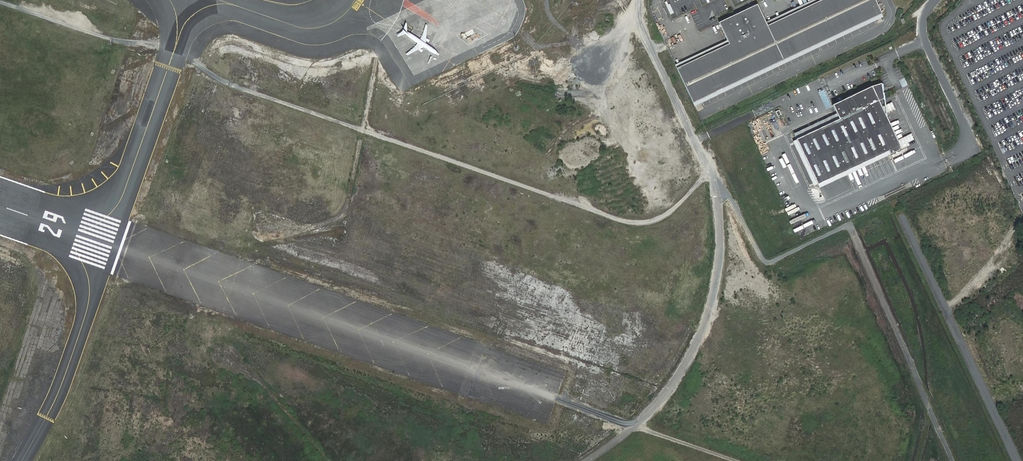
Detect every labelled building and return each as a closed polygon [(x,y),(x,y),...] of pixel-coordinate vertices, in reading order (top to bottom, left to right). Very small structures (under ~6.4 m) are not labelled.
[(876,0),(823,0),(768,26),(757,5),(720,23),(729,44),(679,68),(694,102),(882,13),(876,0)] [(884,98),(882,84),(871,87),(833,104),(832,105),(838,120),(795,140),(816,185),(900,151),(887,119),(884,98)]
